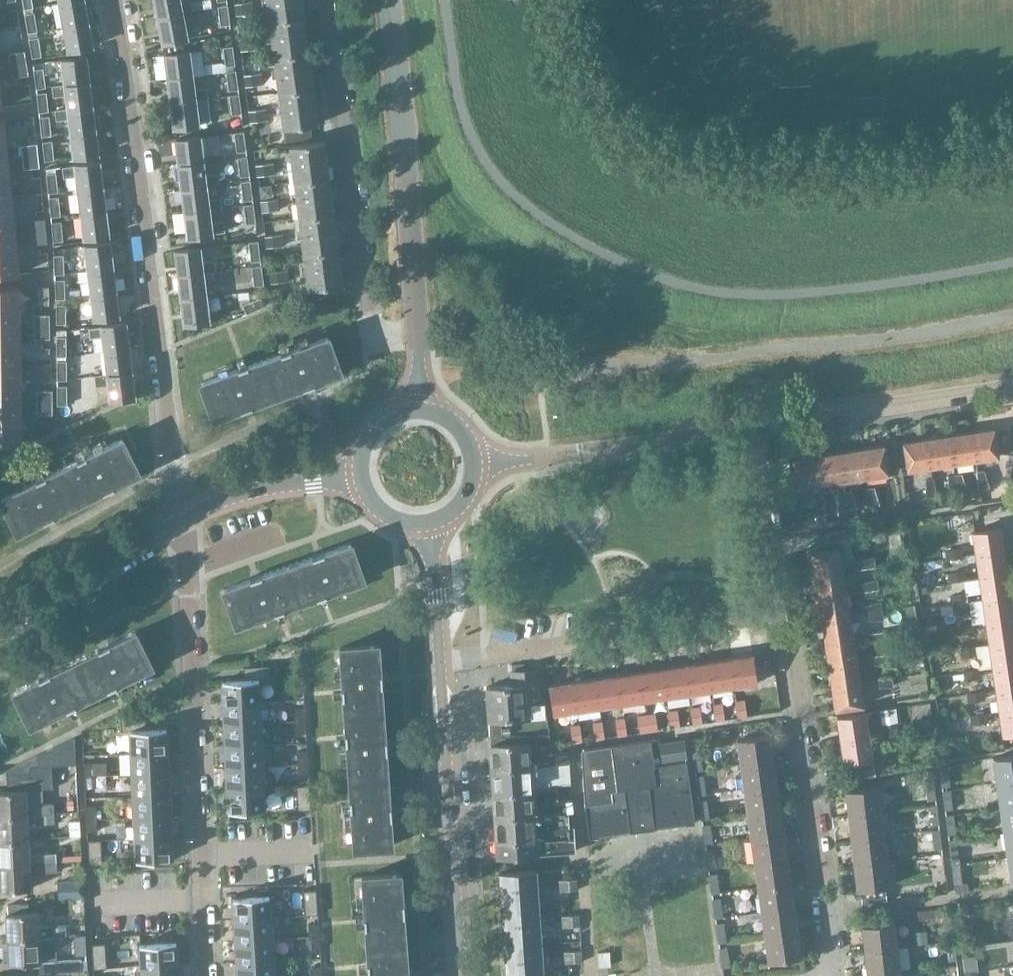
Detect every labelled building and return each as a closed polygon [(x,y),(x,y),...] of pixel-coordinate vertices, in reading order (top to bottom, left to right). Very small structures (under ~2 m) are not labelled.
[(33,7),(32,0),(22,0),(23,9),(33,7)] [(84,0),(64,0),(57,1),(62,25),(88,20),(92,19),(90,6),(85,7),(84,0)] [(181,0),(154,0),(158,17),(184,12),(181,0)] [(269,22),(304,17),(301,0),(266,0),(269,22)] [(236,15),(254,13),(253,1),(234,3),(236,15)] [(230,23),(227,4),(218,6),(220,24),(230,23)] [(34,12),(24,13),(27,32),(37,30),(34,12)] [(163,42),(189,36),(184,12),(158,17),(163,42)] [(308,53),(306,35),(304,17),(269,22),(273,58),(308,53)] [(88,20),(62,25),(66,50),(92,45),(88,20)] [(31,57),(41,55),(38,36),(29,38),(31,57)] [(257,36),(239,39),(240,51),(259,48),(257,36)] [(223,46),(225,65),(235,64),(232,45),(223,46)] [(24,50),(16,52),(18,64),(26,62),(24,50)] [(204,74),(201,50),(191,52),(191,50),(164,53),(167,78),(194,75),(204,74)] [(16,52),(8,53),(10,65),(18,64),(16,52)] [(273,58),(278,93),(313,89),(308,53),(273,58)] [(60,59),(63,84),(89,80),(86,56),(60,59)] [(26,62),(18,64),(20,76),(28,74),(26,62)] [(18,64),(10,65),(12,77),(20,76),(18,64)] [(45,87),(42,68),(33,69),(36,88),(45,87)] [(226,71),(229,90),(238,88),(235,69),(226,71)] [(244,75),(245,87),(263,84),(262,72),(244,75)] [(195,88),(194,75),(167,78),(170,102),(197,99),(208,98),(207,87),(195,88)] [(65,95),(66,108),(92,105),(89,80),(63,84),(51,86),(53,97),(65,95)] [(317,125),(313,89),(278,93),(282,129),(317,125)] [(48,110),(46,91),(36,92),(38,111),(48,110)] [(229,95),(232,114),(241,112),(239,94),(229,95)] [(173,127),(200,124),(197,99),(170,102),(173,127)] [(69,132),(95,129),(100,128),(98,115),(94,115),(92,105),(66,108),(66,109),(54,110),(56,121),(68,119),(69,132)] [(267,108),(248,110),(250,122),(268,120),(267,108)] [(48,115),(39,116),(41,135),(51,134),(48,115)] [(98,153),(95,129),(69,132),(72,156),(98,153)] [(246,150),(243,131),(234,132),(236,151),(246,150)] [(175,140),(178,164),(204,161),(201,136),(175,140)] [(44,160),(53,159),(51,140),(42,141),(44,160)] [(329,178),(327,160),(324,142),(289,147),(294,182),(329,178)] [(37,143),(29,144),(30,156),(38,155),(37,143)] [(29,144),(21,144),(22,156),(30,156),(29,144)] [(38,155),(30,156),(31,168),(39,167),(38,155)] [(249,174),(247,155),(237,157),(240,176),(249,174)] [(30,156),(22,156),(23,169),(31,168),(30,156)] [(0,159),(0,197),(12,196),(8,158),(0,159)] [(99,161),(73,164),(73,165),(61,167),(63,177),(74,176),(76,189),(102,186),(99,161)] [(219,183),(217,172),(206,174),(204,161),(178,164),(181,188),(207,185),(219,183)] [(255,165),(257,176),(275,174),(274,162),(255,165)] [(57,191),(55,172),(46,173),(48,192),(57,191)] [(294,182),(299,218),(334,214),(329,178),(294,182)] [(240,181),(243,200),(252,198),(250,180),(240,181)] [(181,188),(184,212),(210,209),(220,208),(218,197),(209,198),(207,185),(181,188)] [(105,210),(102,186),(76,189),(79,213),(105,210)] [(0,197),(0,235),(16,234),(12,196),(0,197)] [(50,216),(60,215),(58,196),(48,197),(50,216)] [(280,210),(278,198),(260,200),(261,212),(280,210)] [(246,223),(255,222),(253,203),(243,204),(246,223)] [(212,222),(210,209),(184,212),(187,237),(213,233),(225,231),(223,220),(212,222)] [(105,210),(79,213),(82,238),(108,235),(105,210)] [(303,254),(338,249),(334,214),(299,218),(303,254)] [(44,218),(36,219),(37,231),(45,230),(44,218)] [(36,219),(28,220),(30,232),(37,231),(36,219)] [(62,240),(60,221),(51,222),(53,241),(62,240)] [(45,230),(37,231),(39,243),(47,243),(45,230)] [(37,231),(30,232),(31,244),(39,243),(37,231)] [(284,245),(283,233),(264,236),(266,248),(284,245)] [(0,235),(0,275),(20,273),(16,234),(0,235)] [(250,260),(260,259),(258,240),(248,241),(250,260)] [(110,242),(84,245),(87,270),(88,270),(113,267),(110,242)] [(215,271),(213,260),(203,262),(201,247),(175,250),(178,275),(204,272),(215,271)] [(343,285),(338,249),(303,254),(308,290),(343,285)] [(64,273),(63,254),(53,254),(54,274),(64,273)] [(251,266),(254,285),(263,284),(261,265),(251,266)] [(88,280),(90,294),(116,291),(113,267),(88,270),(87,270),(88,280)] [(289,281),(287,269),(269,271),(270,283),(289,281)] [(88,280),(87,270),(80,271),(80,276),(80,281),(88,280)] [(178,275),(181,299),(207,296),(204,272),(178,275)] [(65,298),(64,279),(54,279),(55,298),(65,298)] [(0,287),(0,329),(20,328),(19,287),(0,287)] [(119,316),(116,291),(90,294),(93,319),(119,316)] [(210,320),(207,296),(181,299),(184,324),(210,320)] [(264,305),(260,297),(242,304),(246,313),(264,305)] [(65,323),(65,303),(56,304),(56,323),(65,323)] [(41,326),(41,314),(33,314),(33,326),(41,326)] [(49,326),(49,314),(41,314),(41,326),(49,326)] [(129,347),(126,322),(100,325),(88,327),(89,338),(101,336),(103,349),(129,347)] [(42,338),(41,326),(33,326),(34,338),(42,338)] [(50,338),(49,326),(41,326),(42,338),(50,338)] [(0,329),(0,365),(20,364),(20,328),(0,329)] [(56,355),(66,355),(66,336),(56,336),(56,355)] [(277,396),(316,382),(341,373),(328,336),(264,358),(277,396)] [(105,374),(131,371),(129,347),(103,349),(105,374)] [(214,419),(277,396),(264,358),(200,381),(214,419)] [(66,379),(66,360),(56,360),(57,379),(66,379)] [(0,365),(0,401),(21,400),(20,364),(0,365)] [(105,374),(105,375),(93,376),(95,387),(106,386),(108,398),(134,396),(131,371),(105,374)] [(57,404),(66,404),(66,385),(57,385),(57,404)] [(44,402),(44,390),(36,390),(36,402),(44,402)] [(52,402),(52,390),(44,390),(44,402),(52,402)] [(0,401),(0,442),(22,442),(21,400),(0,401)] [(44,414),(44,402),(36,402),(36,414),(44,414)] [(998,455),(993,427),(970,431),(975,458),(998,455)] [(970,431),(948,434),(952,462),(975,458),(970,431)] [(948,434),(925,438),(930,466),(952,462),(948,434)] [(79,502),(87,497),(139,472),(122,437),(62,467),(79,502)] [(907,469),(930,466),(925,438),(902,442),(907,469)] [(888,474),(884,445),(860,448),(864,477),(888,474)] [(842,481),(864,477),(860,448),(837,452),(842,481)] [(821,484),(842,481),(837,452),(818,455),(821,484)] [(825,512),(827,512),(824,495),(822,495),(821,484),(818,455),(793,459),(797,486),(811,484),(813,497),(815,496),(815,510),(787,515),(788,526),(827,522),(825,512)] [(18,531),(79,502),(62,467),(1,497),(18,531)] [(979,487),(982,487),(988,486),(983,470),(977,471),(979,487)] [(960,474),(954,475),(957,491),(966,490),(960,474)] [(949,492),(957,491),(954,475),(949,476),(949,492)] [(932,478),(926,479),(927,495),(935,494),(932,478)] [(873,487),(867,488),(869,504),(878,503),(873,487)] [(851,491),(844,492),(846,508),(856,507),(851,491)] [(844,492),(838,493),(838,509),(846,508),(844,492)] [(971,531),(974,553),(1004,549),(1000,527),(971,531)] [(844,529),(817,533),(818,546),(846,542),(844,529)] [(351,543),(288,566),(300,601),(363,579),(351,543)] [(810,551),(813,574),(841,569),(838,547),(810,551)] [(947,558),(962,556),(961,548),(946,551),(947,558)] [(978,576),(1007,572),(1004,549),(974,553),(976,566),(978,576)] [(873,557),(857,562),(858,569),(874,566),(873,557)] [(300,601),(288,566),(225,589),(237,624),(300,601)] [(813,574),(817,596),(845,592),(841,569),(813,574)] [(967,579),(965,570),(948,572),(949,582),(967,579)] [(1010,595),(1007,572),(978,576),(981,599),(1010,595)] [(877,578),(859,583),(860,591),(878,589),(877,578)] [(848,614),(845,592),(817,596),(820,619),(848,614)] [(969,592),(951,595),(953,603),(970,600),(969,592)] [(1010,595),(981,599),(984,621),(1012,617),(1012,616),(1010,595)] [(880,600),(862,605),(863,612),(882,609),(880,600)] [(971,610),(970,601),(953,604),(954,612),(971,610)] [(935,618),(950,614),(948,603),(932,607),(935,618)] [(864,619),(883,619),(882,609),(863,612),(864,619)] [(852,637),(848,614),(820,619),(824,641),(852,637)] [(987,644),(1012,640),(1012,617),(984,621),(987,644)] [(956,625),(957,635),(975,632),(973,623),(956,625)] [(134,631),(74,661),(91,695),(151,665),(134,631)] [(886,642),(886,641),(885,631),(867,634),(868,641),(886,642)] [(824,641),(827,664),(855,659),(852,637),(824,641)] [(987,644),(990,667),(1012,663),(1012,640),(987,644)] [(382,711),(380,682),(378,645),(340,647),(344,714),(382,711)] [(978,654),(976,645),(959,647),(961,657),(978,654)] [(870,656),(872,664),(890,664),(888,653),(870,656)] [(751,654),(729,657),(733,685),(756,682),(751,654)] [(729,657),(706,661),(710,689),(733,685),(729,657)] [(831,686),(859,682),(855,659),(827,664),(831,686)] [(74,661),(48,674),(14,691),(31,725),(91,695),(74,661)] [(688,692),(710,689),(706,661),(684,664),(688,692)] [(1012,686),(1012,663),(990,667),(994,689),(1012,686)] [(665,695),(688,692),(684,664),(661,667),(665,695)] [(243,678),(222,679),(223,701),(259,700),(258,679),(268,679),(268,665),(242,666),(243,678)] [(638,671),(642,699),(665,695),(661,667),(638,671)] [(964,679),(981,677),(980,667),(963,669),(964,679)] [(510,671),(511,685),(486,686),(488,718),(528,715),(527,702),(539,702),(537,670),(510,671)] [(638,671),(616,674),(620,702),(642,699),(638,671)] [(616,674),(593,678),(597,705),(620,702),(616,674)] [(893,686),(892,676),(874,678),(875,686),(893,686)] [(575,709),(597,705),(593,678),(570,681),(575,709)] [(552,712),(575,709),(570,681),(548,684),(552,712)] [(862,704),(859,682),(831,686),(834,709),(862,704)] [(994,689),(997,712),(1012,709),(1012,686),(994,689)] [(967,702),(985,699),(983,690),(966,692),(967,702)] [(744,699),(736,701),(738,717),(746,715),(744,699)] [(259,700),(223,701),(224,723),(260,722),(259,700)] [(725,719),(722,702),(712,704),(715,721),(725,719)] [(692,724),(702,723),(700,706),(690,707),(692,724)] [(303,707),(293,707),(294,720),(304,719),(303,707)] [(670,728),(680,726),(677,709),(668,710),(670,728)] [(997,712),(1000,734),(1012,733),(1012,709),(997,712)] [(344,714),(349,781),(387,778),(382,711),(344,714)] [(835,716),(839,739),(867,735),(864,712),(835,716)] [(971,724),(988,722),(987,712),(969,715),(971,724)] [(649,730),(658,729),(655,713),(646,714),(649,730)] [(640,732),(649,730),(646,714),(638,715),(640,732)] [(120,730),(130,730),(131,751),(167,749),(166,727),(145,728),(144,716),(119,717),(120,730)] [(626,734),(624,718),(616,719),(618,735),(626,734)] [(304,719),(294,720),(295,733),(305,732),(304,719)] [(603,737),(601,721),(593,722),(596,739),(603,737)] [(260,722),(224,723),(225,745),(261,743),(260,722)] [(882,733),(900,731),(898,722),(881,724),(882,733)] [(581,741),(579,724),(571,726),(573,742),(581,741)] [(901,740),(900,731),(882,733),(883,742),(901,740)] [(737,739),(740,763),(772,759),(769,734),(737,739)] [(849,761),(872,757),(867,735),(839,739),(842,762),(849,761)] [(693,746),(701,745),(700,737),(692,738),(693,746)] [(489,741),(491,766),(528,763),(527,739),(489,741)] [(610,745),(580,748),(584,804),(585,804),(590,837),(638,831),(694,824),(686,762),(654,766),(651,740),(610,745)] [(664,758),(684,755),(682,740),(661,743),(664,758)] [(261,743),(225,745),(226,767),(262,765),(261,743)] [(281,744),(269,743),(268,782),(291,783),(291,760),(280,760),(281,744)] [(167,749),(131,751),(132,773),(168,771),(167,749)] [(700,749),(691,750),(694,770),(703,769),(700,749)] [(306,750),(296,751),(297,763),(307,763),(306,750)] [(37,754),(7,769),(7,777),(30,776),(29,766),(38,766),(37,754)] [(995,783),(1012,780),(1012,755),(991,759),(995,783)] [(872,757),(849,761),(852,778),(875,775),(872,757)] [(740,763),(743,788),(776,784),(772,759),(740,763)] [(491,766),(491,770),(493,790),(555,786),(555,782),(568,781),(567,760),(528,763),(491,766)] [(94,762),(83,762),(84,775),(94,774),(94,762)] [(307,763),(297,763),(298,776),(308,775),(307,763)] [(27,815),(38,815),(55,815),(54,803),(32,804),(31,789),(52,788),(51,765),(38,766),(29,766),(30,776),(7,777),(8,790),(0,790),(0,815),(27,815)] [(262,765),(226,767),(227,789),(263,787),(262,765)] [(949,786),(947,767),(939,767),(941,787),(949,786)] [(168,771),(132,773),(133,794),(169,793),(168,771)] [(94,774),(84,775),(85,788),(95,787),(94,774)] [(697,795),(706,793),(704,774),(695,775),(697,795)] [(349,781),(349,787),(353,847),(391,845),(387,778),(349,781)] [(933,779),(925,780),(928,799),(936,798),(933,779)] [(999,808),(1012,805),(1012,780),(995,783),(999,808)] [(309,784),(295,785),(297,810),(311,809),(309,784)] [(779,808),(776,784),(743,788),(747,813),(779,808)] [(843,789),(846,814),(880,810),(877,785),(843,789)] [(493,790),(494,814),(566,809),(570,809),(570,798),(556,799),(555,786),(493,790)] [(229,811),(264,809),(263,787),(227,789),(228,812),(229,812),(229,811)] [(952,808),(950,789),(942,790),(944,809),(952,808)] [(169,793),(133,794),(134,816),(170,815),(169,793)] [(701,819),(710,818),(707,798),(699,800),(701,819)] [(939,823),(936,803),(928,804),(930,824),(939,823)] [(96,805),(85,805),(86,818),(96,818),(96,805)] [(1002,832),(1012,830),(1012,805),(999,808),(1002,832)] [(782,833),(779,808),(747,813),(750,837),(782,833)] [(567,827),(567,821),(566,809),(494,814),(497,854),(574,849),(572,827),(567,827)] [(883,835),(880,810),(846,814),(849,839),(883,835)] [(956,833),(953,813),(945,814),(947,834),(956,833)] [(29,838),(27,815),(0,815),(0,840),(29,838)] [(55,823),(55,815),(38,815),(39,824),(55,823)] [(170,815),(134,816),(135,838),(171,836),(170,815)] [(96,818),(86,818),(87,831),(97,830),(96,818)] [(710,823),(702,824),(704,844),(713,843),(710,823)] [(940,828),(931,829),(934,849),(942,848),(940,828)] [(1006,856),(1012,855),(1012,830),(1002,832),(1006,856)] [(750,837),(753,862),(786,857),(782,833),(750,837)] [(849,839),(852,864),(886,860),(883,835),(849,839)] [(171,860),(172,860),(171,836),(135,838),(136,860),(171,858),(171,860)] [(30,863),(29,838),(0,840),(0,865),(30,863)] [(950,858),(959,857),(957,838),(948,839),(950,858)] [(101,839),(87,840),(88,865),(102,864),(101,839)] [(705,849),(708,869),(716,867),(714,848),(705,849)] [(40,852),(41,862),(57,861),(56,851),(40,852)] [(789,882),(786,857),(753,862),(757,886),(789,882)] [(855,889),(889,885),(886,860),(852,864),(855,889)] [(41,862),(30,863),(0,865),(0,889),(31,888),(30,873),(51,872),(63,871),(63,861),(57,861),(41,862)] [(962,882),(960,863),(951,864),(953,883),(962,882)] [(501,907),(537,903),(535,868),(498,870),(501,907)] [(711,893),(720,892),(717,872),(709,874),(711,893)] [(405,940),(402,900),(400,874),(361,876),(366,943),(405,940)] [(576,878),(567,879),(559,879),(559,890),(577,889),(576,878)] [(82,896),(82,880),(58,882),(59,897),(82,896)] [(757,886),(760,911),(793,907),(789,882),(757,886)] [(861,889),(862,903),(887,900),(885,886),(861,889)] [(316,889),(302,889),(304,915),(317,914),(316,889)] [(233,895),(234,918),(270,916),(269,894),(234,896),(234,895),(233,895)] [(715,918),(723,916),(721,897),(712,898),(715,918)] [(7,937),(40,936),(51,935),(50,926),(39,926),(39,911),(28,911),(28,903),(8,904),(8,912),(6,912),(7,937)] [(501,907),(503,943),(540,938),(537,903),(501,907)] [(796,931),(793,907),(760,911),(764,936),(796,931)] [(937,908),(912,910),(912,927),(938,926),(937,908)] [(561,915),(562,926),(579,925),(579,914),(561,915)] [(950,915),(942,916),(945,935),(953,934),(950,915)] [(270,916),(234,918),(235,940),(272,938),(270,916)] [(715,922),(718,942),(727,941),(724,921),(715,922)] [(860,925),(863,950),(896,946),(893,921),(860,925)] [(318,923),(308,923),(309,936),(319,935),(318,923)] [(67,925),(50,926),(51,935),(54,935),(67,935),(67,925)] [(799,956),(796,931),(764,936),(767,960),(799,956)] [(926,942),(925,931),(913,932),(915,943),(926,942)] [(54,936),(67,936),(67,935),(54,935),(51,935),(40,936),(7,937),(8,963),(40,961),(40,973),(80,970),(80,959),(56,960),(54,936)] [(319,935),(309,936),(309,949),(320,948),(319,935)] [(273,960),(272,938),(235,940),(237,962),(273,960)] [(503,943),(506,975),(562,975),(562,972),(542,974),(540,938),(503,943)] [(174,941),(139,943),(141,965),(177,962),(175,939),(174,939),(174,941)] [(954,939),(945,941),(948,960),(957,959),(954,939)] [(405,940),(366,943),(368,975),(407,975),(405,940)] [(105,942),(91,943),(93,968),(106,967),(105,942)] [(730,965),(727,946),(719,947),(721,966),(730,965)] [(899,971),(896,946),(863,950),(866,975),(899,971)] [(564,961),(567,961),(581,960),(581,948),(563,950),(564,961)] [(609,949),(597,950),(598,964),(610,963),(609,949)] [(845,972),(856,972),(855,951),(845,951),(845,972)] [(237,962),(238,975),(274,975),(273,960),(237,962)] [(177,962),(141,965),(142,975),(178,975),(177,962)] [(949,965),(950,975),(959,975),(957,964),(949,965)] [(310,966),(311,975),(321,975),(321,966),(310,966)]
